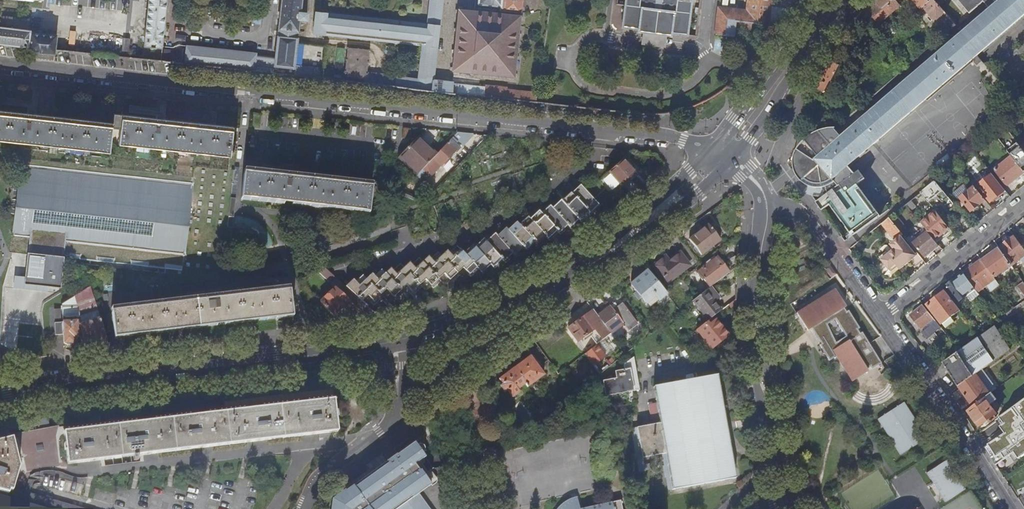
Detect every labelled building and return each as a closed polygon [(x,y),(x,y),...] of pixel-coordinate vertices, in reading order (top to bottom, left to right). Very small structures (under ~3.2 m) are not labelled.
[(143,46),(142,61),(143,61),(164,63),(171,64),(172,48),(161,47),(166,0),(148,0),(143,46)] [(296,39),(295,39),(296,32),(297,32),(298,23),(305,23),(306,14),(299,13),(301,0),(281,0),(279,16),(277,30),(278,30),(277,37),(276,44),(275,50),(274,63),(293,65),(296,39)] [(427,25),(315,13),(313,34),(421,46),(417,74),(419,74),(433,75),(436,47),(438,26),(441,0),(430,0),(427,25)] [(517,35),(526,36),(535,37),(536,27),(538,14),(534,14),(524,12),(520,11),(518,11),(520,5),(521,5),(522,0),(478,0),(478,5),(472,4),(471,11),(519,16),(517,35)] [(642,33),(665,36),(670,36),(671,34),(686,36),(691,0),(624,0),(622,14),(621,27),(636,29),(636,32),(642,33)] [(732,38),(734,26),(772,30),(795,0),(747,0),(746,12),(718,9),(714,36),(732,38)] [(880,216),(857,185),(864,180),(858,171),(847,179),(841,172),(957,74),(958,75),(972,63),(971,62),(973,60),(978,56),(993,43),(1004,55),(1023,37),(1023,0),(1004,0),(998,5),(994,0),(958,0),(970,14),(984,2),(991,11),(842,136),(835,128),(821,131),(814,133),(808,137),(801,143),(796,151),(793,160),(793,168),(796,176),(797,177),(798,179),(799,181),(800,182),(803,185),(805,186),(807,187),(810,188),(812,189),(814,189),(817,189),(819,189),(822,188),(825,196),(816,203),(822,211),(829,205),(852,237),(880,216)] [(861,15),(869,22),(877,14),(894,0),(873,0),(861,15)] [(877,14),(882,21),(900,6),(896,0),(894,0),(877,14)] [(930,2),(928,0),(913,0),(921,10),(930,2)] [(945,12),(934,0),(933,0),(930,2),(921,10),(920,10),(922,12),(926,9),(934,18),(938,18),(939,17),(945,12)] [(519,16),(471,11),(457,10),(452,71),(513,78),(514,74),(517,35),(519,16)] [(939,17),(950,31),(956,26),(945,12),(939,17)] [(56,35),(43,34),(30,32),(30,30),(0,27),(0,45),(28,49),(28,52),(54,55),(55,51),(56,35)] [(545,28),(536,27),(535,37),(544,38),(545,28)] [(665,36),(642,33),(640,44),(652,46),(663,47),(665,36)] [(526,36),(517,35),(514,74),(523,74),(526,36)] [(129,39),(123,39),(122,53),(120,53),(122,54),(122,56),(122,58),(129,59),(129,57),(129,54),(128,54),(129,39)] [(293,65),(274,63),(255,60),(255,54),(186,46),(184,65),(254,73),(273,75),(297,77),(320,80),(322,68),(293,65)] [(369,75),(372,51),(350,49),(348,73),(350,73),(350,78),(366,80),(367,75),(369,75)] [(818,90),(825,93),(831,82),(833,83),(839,70),(845,76),(854,68),(844,58),(834,51),(827,60),(831,63),(818,90)] [(978,56),(973,60),(981,71),(986,67),(978,56)] [(366,85),(390,88),(391,77),(369,75),(367,75),(366,80),(366,85)] [(396,88),(417,91),(418,80),(397,77),(396,88)] [(507,90),(507,88),(484,86),(484,88),(452,85),(452,83),(433,80),(418,80),(417,91),(505,100),(525,102),(535,103),(536,93),(507,90)] [(809,95),(818,100),(819,99),(822,93),(813,88),(809,95)] [(0,111),(0,141),(108,153),(109,144),(229,156),(230,150),(235,150),(235,144),(230,144),(232,127),(113,114),(111,123),(0,111)] [(472,134),(457,133),(452,138),(458,142),(462,146),(472,134)] [(428,149),(415,138),(399,156),(418,175),(433,159),(437,154),(430,147),(428,149)] [(452,138),(437,154),(433,159),(441,166),(455,151),(456,153),(461,148),(456,144),(458,142),(452,138)] [(1018,144),(1011,150),(1014,154),(1013,154),(1023,168),(1023,152),(1022,149),(1018,144)] [(936,169),(939,173),(961,156),(958,152),(936,169)] [(1012,157),(995,170),(1008,186),(1023,173),(1023,172),(1012,157)] [(609,173),(619,185),(620,184),(622,185),(628,180),(626,178),(630,175),(633,173),(632,172),(634,170),(627,161),(624,163),(622,161),(609,173)] [(192,183),(20,164),(17,186),(12,185),(12,191),(17,191),(15,210),(10,209),(9,214),(14,215),(12,236),(28,238),(26,256),(23,284),(39,285),(59,288),(64,242),(184,255),(192,183)] [(241,200),(369,213),(372,184),(244,170),(241,200)] [(1005,191),(993,175),(978,187),(990,203),(1005,191)] [(956,207),(936,182),(921,193),(929,203),(938,197),(949,212),(956,207)] [(505,229),(495,238),(494,236),(485,244),(482,241),(474,249),(471,246),(463,254),(477,270),(481,273),(489,266),(492,268),(500,261),(502,263),(511,255),(513,257),(522,249),(524,251),(533,243),(534,245),(543,237),(545,239),(554,231),(556,233),(565,225),(568,227),(576,220),(577,221),(587,213),(587,214),(598,205),(587,193),(586,193),(586,192),(580,186),(570,194),(560,202),(559,200),(551,208),(549,205),(539,213),(537,211),(528,220),(526,218),(517,225),(516,224),(507,232),(505,229)] [(985,201),(973,186),(968,190),(969,192),(961,199),(971,212),(972,211),(974,212),(978,208),(979,206),(985,201)] [(936,212),(921,223),(936,243),(946,235),(944,233),(949,229),(936,212)] [(898,267),(900,270),(910,262),(914,268),(923,261),(917,254),(916,255),(901,237),(903,235),(896,227),(890,218),(882,224),(895,241),(891,245),(894,250),(888,255),(886,252),(880,258),(889,270),(896,265),(898,267)] [(688,239),(701,255),(718,242),(706,226),(688,239)] [(927,232),(912,244),(924,258),(938,247),(927,232)] [(1023,256),(1023,250),(1015,237),(1000,249),(1011,265),(1023,256)] [(990,256),(982,261),(994,277),(1011,265),(1000,249),(998,246),(988,253),(990,256)] [(347,287),(367,306),(373,301),(376,304),(383,298),(388,302),(392,298),(396,300),(403,293),(406,296),(412,291),(414,294),(422,287),(425,290),(430,285),(433,288),(441,281),(443,284),(449,279),(452,282),(459,276),(462,279),(467,274),(470,276),(477,270),(463,254),(457,248),(455,247),(449,253),(446,251),(441,256),(437,252),(430,259),(428,257),(422,262),(419,259),(412,265),(409,263),(404,267),(400,264),(392,271),(390,269),(385,274),(382,270),(375,277),(372,274),(367,280),(363,276),(356,283),(354,280),(347,287)] [(669,261),(678,273),(688,266),(679,254),(669,261)] [(704,280),(710,288),(729,273),(717,257),(707,264),(706,263),(702,267),(703,268),(696,273),(702,281),(704,280)] [(664,283),(678,273),(669,261),(667,262),(664,258),(652,267),(664,283)] [(975,289),(976,291),(985,284),(990,293),(1000,286),(994,277),(982,261),(982,260),(964,273),(975,289)] [(828,263),(823,266),(829,276),(834,272),(828,263)] [(329,282),(334,275),(322,265),(317,271),(329,282)] [(665,292),(649,270),(631,283),(645,303),(658,293),(662,298),(666,294),(665,292)] [(966,296),(975,289),(964,273),(948,285),(959,301),(966,296)] [(329,282),(320,294),(324,298),(334,285),(329,282)] [(321,302),(334,316),(351,301),(335,287),(321,302)] [(807,327),(810,325),(820,341),(818,342),(828,358),(835,353),(850,379),(866,369),(865,367),(868,365),(870,367),(880,361),(860,330),(858,332),(856,328),(858,326),(846,309),(844,310),(842,306),(844,305),(833,287),(821,295),(823,297),(819,299),(818,297),(797,310),(807,327)] [(111,308),(115,338),(293,317),(289,288),(111,308)] [(975,289),(966,296),(971,301),(979,295),(976,291),(975,289)] [(708,321),(724,308),(716,299),(713,301),(706,291),(693,301),(708,321)] [(951,317),(959,311),(953,302),(945,291),(927,305),(946,329),(955,322),(951,317)] [(605,326),(611,333),(623,324),(625,326),(628,331),(637,324),(622,303),(617,307),(613,310),(611,306),(598,316),(605,326)] [(934,320),(923,305),(910,315),(921,330),(934,320)] [(598,316),(593,310),(586,315),(589,318),(588,319),(598,332),(605,326),(598,316)] [(100,318),(80,323),(84,334),(87,333),(91,343),(107,339),(100,318)] [(568,328),(578,342),(593,331),(583,318),(568,328)] [(696,332),(711,350),(727,336),(714,320),(708,325),(706,323),(696,332)] [(77,321),(63,322),(55,323),(56,336),(64,336),(64,343),(74,342),(74,337),(78,337),(77,321)] [(936,332),(941,328),(935,321),(931,325),(936,332)] [(979,338),(995,361),(1009,351),(994,327),(979,338)] [(917,338),(922,344),(929,339),(927,337),(925,339),(922,335),(917,338)] [(727,336),(711,350),(712,352),(729,338),(727,336)] [(979,338),(959,352),(976,375),(995,361),(979,338)] [(943,364),(959,387),(976,375),(959,352),(943,364)] [(525,384),(527,387),(544,375),(530,356),(513,369),(525,384)] [(615,379),(602,381),(604,396),(637,390),(631,357),(622,364),(623,370),(614,371),(615,379)] [(525,384),(513,369),(499,379),(503,384),(501,386),(506,392),(508,391),(513,398),(521,392),(519,389),(525,384)] [(664,453),(671,488),(734,477),(716,375),(652,387),(658,422),(636,427),(641,457),(664,453)] [(972,407),(990,394),(976,375),(959,387),(972,407)] [(990,394),(985,398),(990,405),(996,400),(991,393),(990,394)] [(98,410),(79,412),(81,432),(63,434),(68,463),(319,431),(320,437),(329,436),(332,430),(337,429),(332,394),(282,400),(99,423),(98,410)] [(996,414),(990,405),(985,398),(972,407),(967,411),(979,427),(996,414)] [(903,400),(877,417),(899,453),(926,436),(903,400)] [(996,465),(1015,453),(1019,459),(1023,456),(1023,408),(1023,420),(1016,425),(1017,426),(985,448),(996,465)] [(430,424),(424,429),(427,433),(433,442),(439,438),(440,438),(430,424)] [(20,443),(28,474),(61,466),(56,435),(59,428),(59,425),(15,433),(15,437),(20,443)] [(1003,428),(986,439),(988,443),(1006,432),(1003,428)] [(5,501),(7,493),(9,493),(18,464),(11,439),(0,441),(0,500),(5,501)] [(418,494),(431,485),(424,475),(433,468),(414,442),(332,501),(331,508),(428,508),(427,508),(424,508),(422,507),(420,507),(419,507),(412,498),(418,494)] [(925,471),(944,501),(964,488),(945,458),(925,471)] [(32,495),(28,508),(33,508),(81,508),(32,495)] [(560,506),(557,508),(579,508),(576,497),(573,498),(570,499),(567,501),(564,503),(560,506)] [(619,501),(580,508),(621,508),(619,501)]
